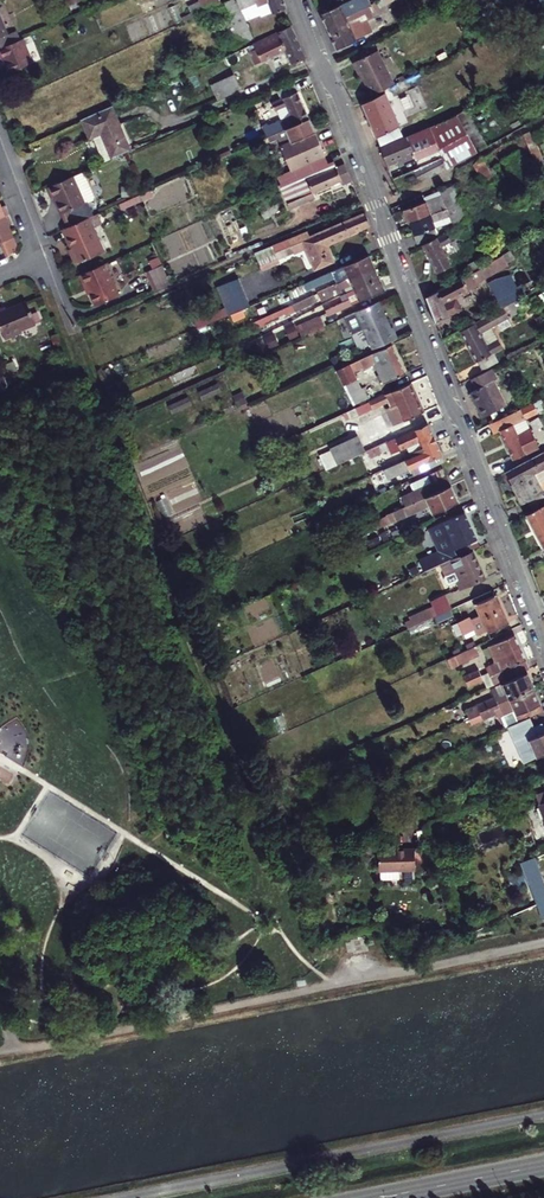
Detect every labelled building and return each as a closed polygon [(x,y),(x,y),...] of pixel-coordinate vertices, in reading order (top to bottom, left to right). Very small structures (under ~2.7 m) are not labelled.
[(189,7),(195,18),(218,8),(223,6),(220,0),(199,10),(196,3),(189,7)] [(196,3),(199,10),(220,0),(195,0),(196,3)] [(218,8),(224,22),(217,25),(227,47),(252,36),(241,12),(258,4),(264,16),(284,7),(281,0),(235,0),(223,6),(218,8)] [(320,14),(325,25),(343,15),(339,5),(320,14)] [(362,15),(365,20),(374,15),(372,11),(362,15)] [(325,25),(330,37),(349,28),(343,15),(325,25)] [(291,26),(247,46),(251,54),(237,60),(242,71),(285,52),(292,66),(305,60),(291,26)] [(352,36),(349,28),(330,37),(337,51),(374,34),(371,28),(352,36)] [(17,47),(13,38),(5,42),(0,31),(0,55),(17,47)] [(372,91),(394,79),(376,46),(354,58),(372,91)] [(0,55),(0,68),(2,67),(7,78),(28,69),(18,47),(17,47),(0,55)] [(231,68),(209,78),(219,100),(240,90),(231,68)] [(264,126),(269,137),(312,118),(297,84),(280,92),(284,99),(274,103),(277,110),(282,108),(287,118),(272,124),(271,124),(264,126)] [(377,136),(401,126),(395,112),(415,103),(414,100),(422,97),(418,88),(390,100),(385,89),(362,101),(377,136)] [(459,110),(470,105),(467,98),(403,132),(380,144),(380,145),(430,123),(459,110)] [(470,105),(459,110),(478,150),(489,144),(470,105)] [(85,144),(90,142),(103,136),(107,143),(105,144),(112,160),(131,151),(111,107),(76,123),(85,144)] [(478,150),(459,110),(430,123),(445,154),(417,166),(421,175),(445,164),(447,167),(478,150)] [(312,118),(269,137),(271,142),(279,139),(295,177),(331,161),(312,118)] [(445,154),(430,123),(380,145),(394,177),(417,166),(445,154)] [(377,136),(380,144),(403,132),(401,126),(377,136)] [(525,134),(539,173),(543,171),(543,163),(532,131),(525,134)] [(103,136),(90,142),(101,165),(112,160),(105,144),(107,143),(103,136)] [(486,185),(504,176),(494,156),(477,164),(486,185)] [(331,161),(295,177),(281,183),(293,210),(316,200),(314,194),(343,181),(344,185),(353,181),(347,164),(338,168),(335,160),(331,161)] [(80,174),(44,191),(49,201),(50,200),(58,217),(89,203),(91,199),(80,174)] [(403,211),(408,222),(460,199),(454,186),(421,200),(422,203),(403,211)] [(464,225),(470,222),(460,199),(408,222),(417,242),(440,232),(438,228),(436,229),(434,225),(449,218),(454,230),(455,230),(464,225)] [(10,214),(6,205),(2,207),(0,202),(0,218),(10,214)] [(0,218),(0,243),(14,237),(15,237),(9,224),(13,222),(10,214),(0,218)] [(311,234),(258,258),(265,272),(274,268),(273,266),(302,253),(304,259),(313,255),(318,268),(335,261),(328,247),(371,228),(367,215),(313,240),(311,234)] [(85,221),(56,234),(71,268),(100,255),(85,221)] [(464,225),(455,230),(459,237),(468,232),(464,225)] [(229,232),(231,240),(242,238),(240,229),(229,232)] [(445,236),(423,248),(438,277),(453,268),(446,256),(453,252),(445,236)] [(0,243),(0,245),(3,251),(17,245),(14,237),(0,243)] [(350,278),(377,266),(371,253),(344,265),(350,278)] [(516,262),(512,255),(486,268),(471,276),(428,298),(438,325),(459,314),(453,302),(478,289),(477,286),(493,277),(491,274),(516,262)] [(471,276),(486,268),(483,262),(468,269),(471,276)] [(102,266),(76,277),(80,287),(82,286),(92,308),(115,298),(102,266)] [(353,286),(355,290),(381,277),(377,266),(350,278),(317,292),(321,300),(353,286)] [(146,276),(154,295),(170,288),(162,269),(146,276)] [(326,284),(322,275),(286,290),(290,299),(326,284)] [(381,277),(355,290),(356,293),(324,307),(327,314),(386,289),(381,277)] [(493,291),(505,288),(502,277),(491,280),(493,291)] [(206,313),(210,322),(249,305),(250,305),(239,280),(219,288),(226,305),(206,313)] [(318,302),(316,296),(295,305),(297,310),(318,302)] [(385,329),(372,301),(349,312),(367,350),(391,339),(386,329),(385,329)] [(530,320),(521,302),(462,332),(478,363),(476,364),(481,375),(490,371),(501,365),(496,355),(503,351),(492,330),(517,317),(521,324),(530,320)] [(1,315),(0,315),(0,344),(1,346),(18,339),(17,337),(31,331),(23,309),(9,314),(10,317),(3,320),(2,317),(1,315)] [(303,333),(322,324),(319,317),(300,326),(303,333)] [(367,358),(369,362),(372,360),(384,385),(407,374),(394,347),(367,358)] [(339,371),(353,404),(367,398),(362,387),(358,389),(352,374),(369,367),(365,359),(339,371)] [(481,375),(473,380),(476,386),(493,378),(490,371),(481,375)] [(478,406),(498,397),(492,384),(495,382),(493,378),(476,386),(478,390),(472,393),(478,406)] [(424,413),(411,382),(349,410),(354,419),(391,402),(401,423),(424,413)] [(504,409),(498,397),(478,406),(485,419),(504,409)] [(539,415),(533,403),(487,426),(492,437),(499,433),(513,462),(538,449),(529,432),(517,438),(511,425),(522,419),(524,423),(539,415)] [(350,420),(346,411),(312,427),(316,436),(350,420)] [(427,444),(435,440),(429,427),(391,444),(397,458),(402,456),(399,450),(412,445),(416,454),(429,448),(427,444)] [(331,450),(337,464),(364,451),(358,438),(331,450)] [(444,462),(435,440),(427,444),(429,448),(416,454),(377,471),(380,480),(390,476),(392,480),(422,466),(424,471),(444,462)] [(505,472),(522,505),(543,494),(543,493),(534,474),(543,468),(543,451),(505,472)] [(406,507),(453,486),(445,468),(431,474),(435,483),(402,498),(406,507)] [(453,486),(406,507),(410,517),(430,508),(433,514),(460,502),(453,486)] [(527,514),(542,549),(543,548),(543,505),(527,514)] [(461,553),(481,544),(467,513),(445,523),(454,543),(439,550),(441,554),(438,556),(441,562),(443,562),(461,553)] [(487,577),(474,550),(462,556),(461,553),(443,562),(448,573),(456,569),(460,578),(458,579),(463,588),(487,577)] [(433,601),(439,614),(454,608),(448,594),(433,601)] [(500,595),(480,604),(485,615),(476,620),(474,615),(457,623),(463,635),(480,628),(483,635),(492,630),(493,632),(513,623),(500,595)] [(494,686),(534,668),(519,634),(493,646),(500,661),(491,665),(493,671),(486,674),(483,668),(469,675),(473,685),(490,678),(494,686)] [(478,645),(452,658),(456,667),(482,655),(478,645)] [(484,714),(502,706),(513,701),(539,689),(531,673),(495,690),(498,697),(480,705),(484,714)] [(538,713),(543,711),(543,700),(539,689),(513,701),(522,720),(538,713)] [(506,713),(502,706),(484,714),(485,716),(488,722),(506,713)] [(476,768),(483,782),(543,755),(543,734),(532,739),(537,749),(527,753),(525,749),(494,763),(496,767),(488,770),(486,764),(476,768)] [(466,745),(474,763),(483,759),(475,741),(466,745)] [(418,849),(381,850),(382,871),(418,870),(418,849)] [(543,905),(543,877),(537,861),(526,866),(543,905)] [(511,887),(527,881),(522,870),(506,876),(511,887)]
